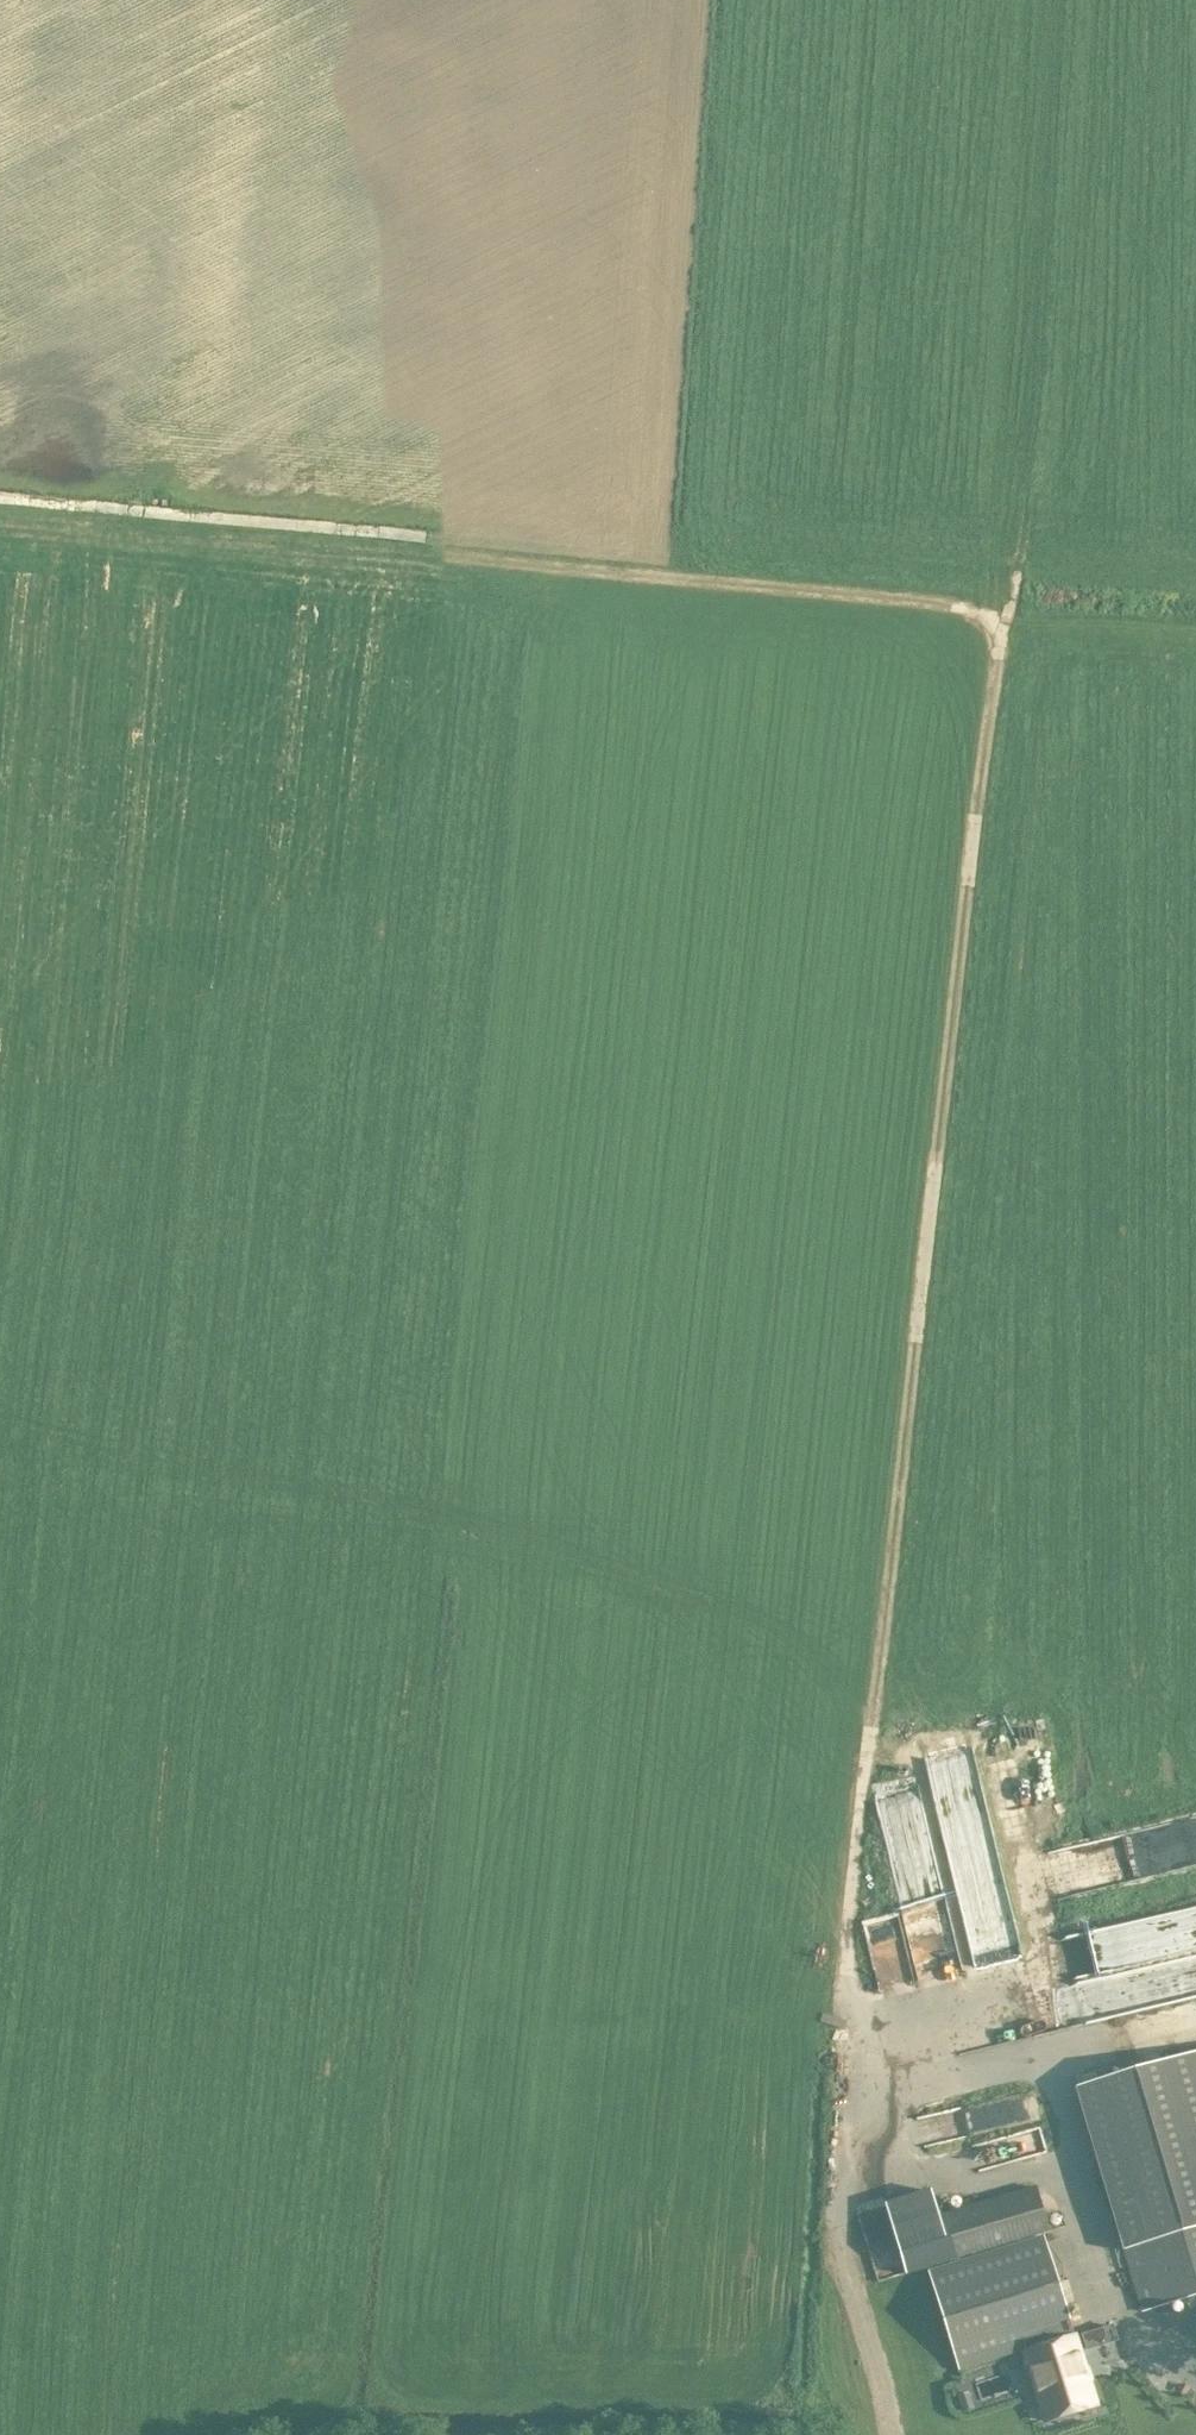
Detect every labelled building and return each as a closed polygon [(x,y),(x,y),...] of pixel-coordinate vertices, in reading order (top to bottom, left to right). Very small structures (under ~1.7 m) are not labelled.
[(1099,1855),(1101,1872),(1132,1869),(1130,1852),(1099,1855)] [(871,1881),(878,1923),(1001,1903),(994,1861),(871,1881)] [(1195,1929),(1195,1894),(1074,1919),(1081,1953),(1195,1929)] [(1195,1975),(1195,1941),(1111,1963),(1117,1985),(1159,1974),(1161,1984),(1195,1975)] [(1075,2076),(1099,2156),(1141,2299),(1195,2283),(1195,2040),(1075,2076)] [(1046,2109),(987,2120),(991,2144),(1051,2133),(1046,2109)] [(952,2248),(1048,2220),(1035,2176),(939,2204),(952,2248)] [(906,2261),(952,2248),(939,2204),(930,2178),(885,2192),(906,2261)] [(1073,2323),(1051,2245),(1045,2224),(927,2259),(958,2358),(1023,2338),(1073,2323)] [(1095,2393),(1073,2323),(1023,2338),(1045,2408),(1095,2393)]
